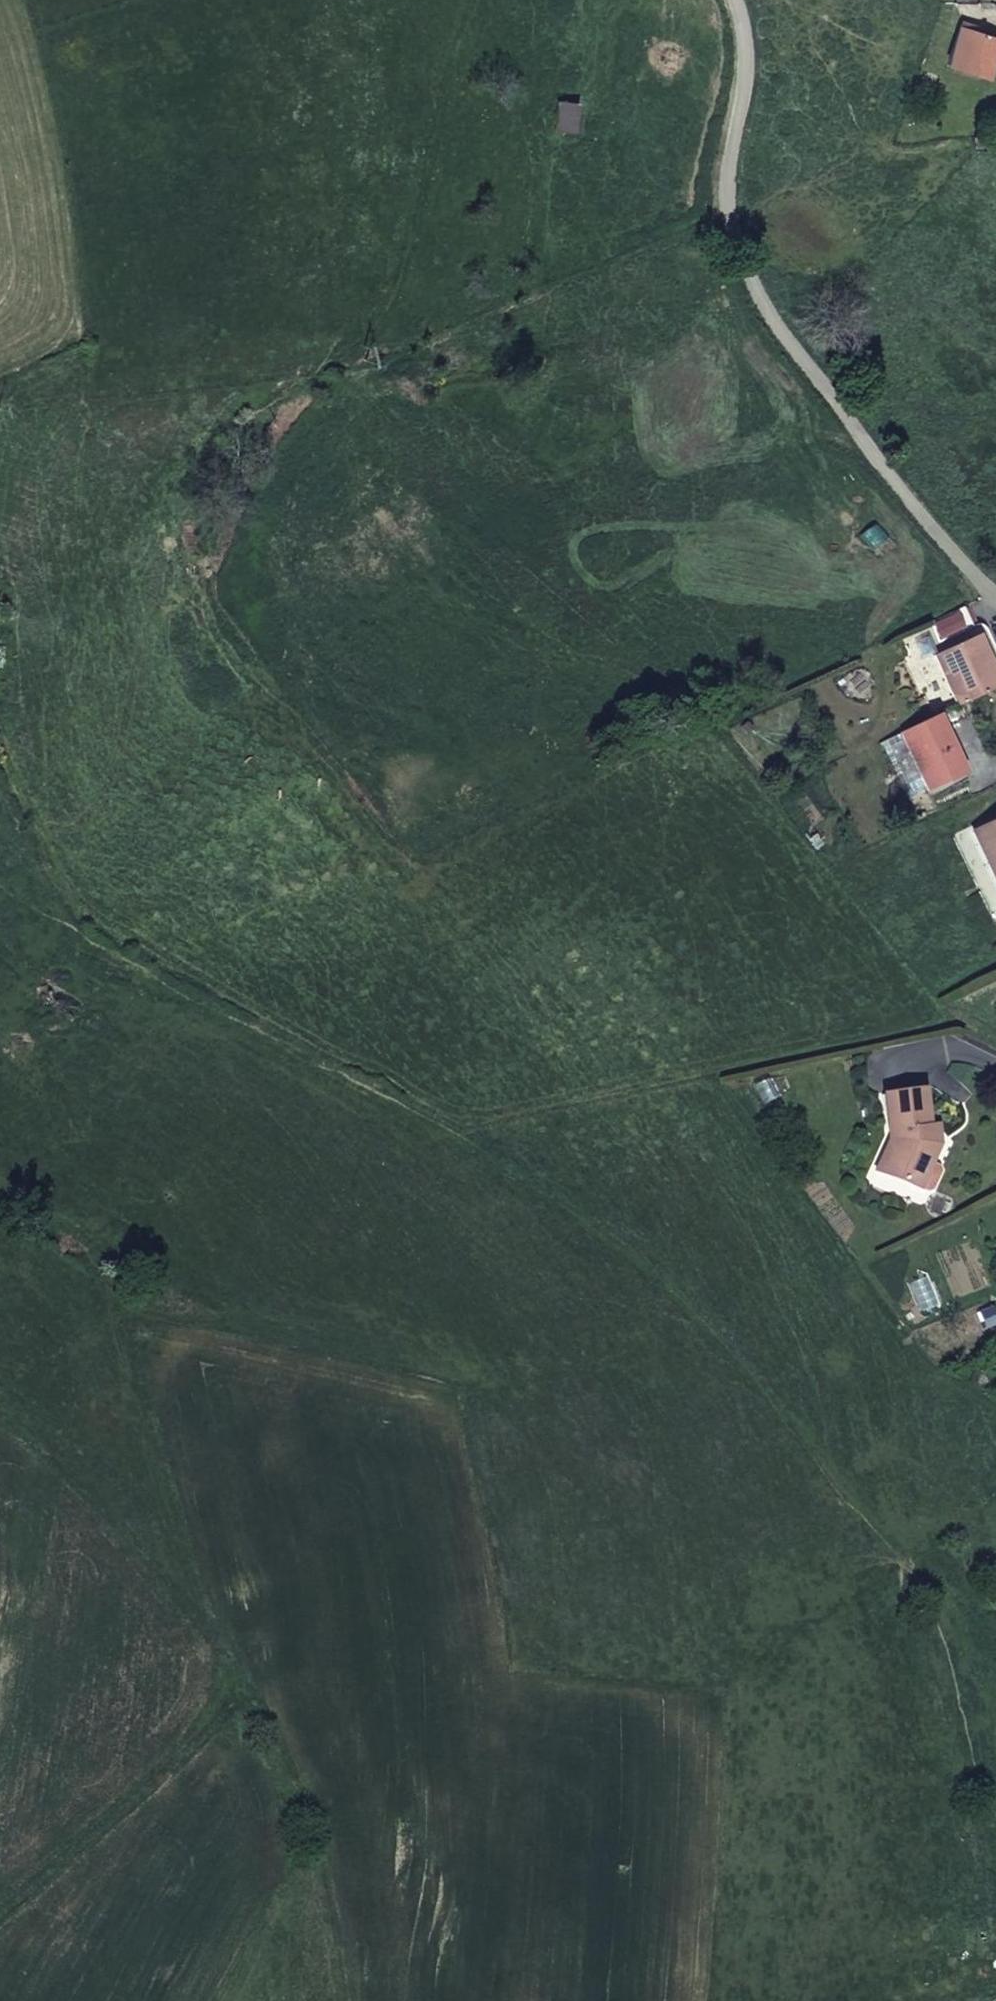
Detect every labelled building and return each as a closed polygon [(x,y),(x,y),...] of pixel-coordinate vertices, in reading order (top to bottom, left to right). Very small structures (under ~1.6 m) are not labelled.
[(985,72),(993,46),(995,47),(995,35),(977,29),(979,23),(961,17),(948,61),(985,72)] [(962,702),(995,685),(995,667),(991,657),(979,632),(938,652),(962,702)] [(904,731),(932,789),(960,775),(951,755),(957,751),(939,714),(904,731)] [(951,755),(960,775),(964,782),(971,778),(957,751),(951,755)] [(973,827),(995,874),(995,816),(973,827)] [(923,1105),(885,1110),(890,1154),(882,1188),(919,1198),(926,1172),(933,1174),(937,1153),(929,1150),(927,1135),(923,1105)] [(935,1134),(927,1135),(929,1150),(937,1153),(935,1134)] [(919,1198),(926,1199),(933,1174),(926,1172),(919,1198)]
